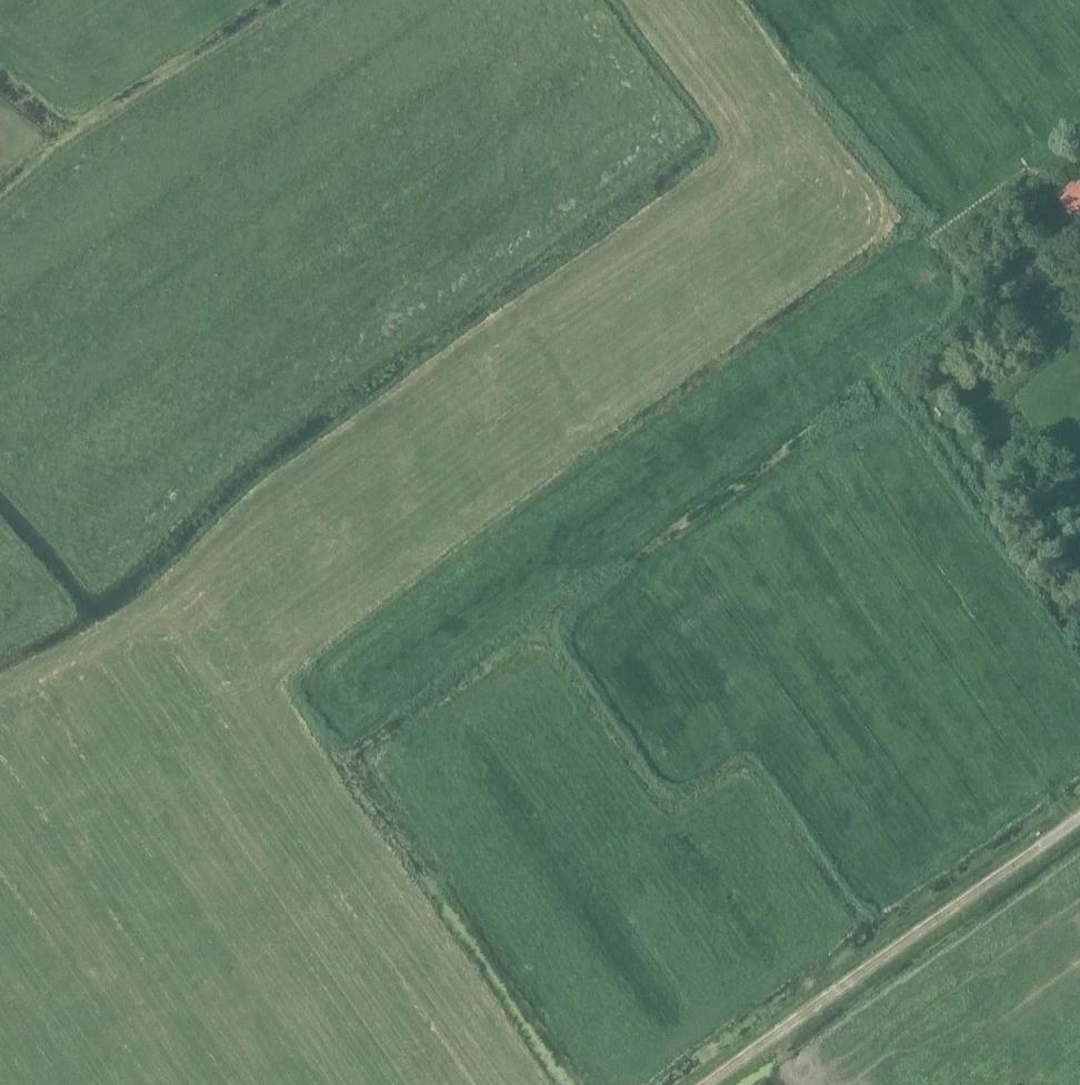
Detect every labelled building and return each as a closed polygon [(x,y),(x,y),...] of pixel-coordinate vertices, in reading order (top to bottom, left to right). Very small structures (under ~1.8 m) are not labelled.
[(1071,218),(1079,212),(1079,183),(1079,180),(1056,195),(1071,218)]
